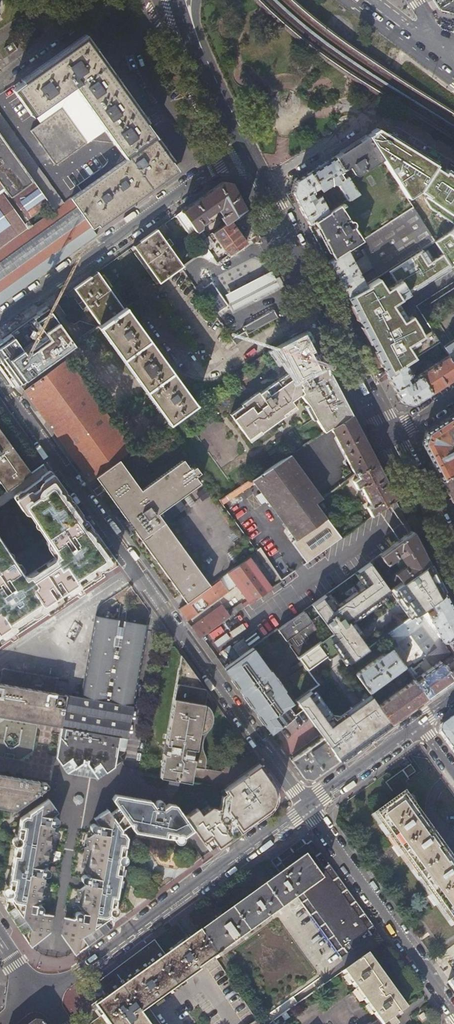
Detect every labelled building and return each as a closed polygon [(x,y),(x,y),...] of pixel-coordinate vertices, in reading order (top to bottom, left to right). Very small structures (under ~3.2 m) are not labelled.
[(439,8),(440,10),(453,13),(453,0),(451,0),(446,3),(439,8)] [(146,126),(83,37),(13,87),(30,111),(38,122),(30,128),(29,130),(53,163),(56,163),(86,142),(104,129),(117,147),(125,158),(71,197),(92,227),(175,166),(153,136),(146,126)] [(8,56),(17,50),(12,43),(4,49),(8,56)] [(52,210),(61,203),(0,117),(0,137),(52,210)] [(377,128),(366,135),(380,158),(407,199),(423,193),(438,170),(441,166),(377,128)] [(366,135),(333,156),(341,170),(347,166),(352,173),(354,174),(355,174),(380,158),(366,135)] [(52,210),(0,137),(0,247),(52,210)] [(333,156),(308,172),(320,189),(320,190),(330,183),(334,184),(335,183),(346,199),(356,192),(345,176),(338,180),(334,174),(341,170),(333,156)] [(438,170),(423,193),(426,197),(424,199),(430,210),(453,224),(453,177),(450,174),(449,176),(438,170)] [(292,192),(308,223),(327,211),(319,195),(312,198),(309,192),(312,190),(313,193),(320,189),(308,172),(294,181),(292,192)] [(219,216),(224,223),(229,220),(244,209),(231,183),(223,180),(181,210),(195,231),(199,227),(201,223),(206,219),(204,216),(215,207),(218,210),(217,211),(220,216),(219,216)] [(61,203),(52,210),(0,247),(0,303),(96,234),(95,233),(70,198),(61,203)] [(327,211),(308,223),(328,261),(358,241),(351,228),(352,226),(352,223),(350,221),(347,221),(340,207),(343,204),(342,201),(327,211)] [(358,241),(328,261),(346,296),(364,284),(366,282),(372,279),(377,275),(371,266),(359,275),(352,259),(369,248),(382,272),(386,270),(413,253),(421,248),(434,240),(411,206),(358,241)] [(181,210),(175,215),(189,236),(192,234),(196,232),(195,231),(181,210)] [(227,254),(257,233),(251,222),(246,212),(234,220),(245,236),(242,239),(229,220),(224,223),(211,232),(227,254)] [(448,233),(434,240),(441,252),(450,266),(452,268),(453,267),(453,227),(448,233)] [(133,245),(159,282),(180,267),(183,265),(169,247),(167,243),(165,240),(156,228),(133,245)] [(167,243),(169,247),(174,243),(169,237),(165,240),(167,243)] [(207,248),(200,253),(209,257),(212,255),(207,248)] [(359,321),(369,341),(389,328),(404,319),(394,302),(450,266),(441,252),(429,260),(421,248),(413,253),(386,270),(393,282),(378,291),(372,279),(366,282),(364,284),(346,296),(359,321)] [(377,275),(382,272),(369,248),(352,259),(359,275),(371,266),(377,275)] [(86,307),(99,325),(123,308),(96,270),(72,288),(81,300),(85,305),(86,307)] [(278,286),(271,271),(224,294),(232,309),(278,286)] [(203,286),(198,290),(214,314),(220,310),(228,304),(211,281),(203,286)] [(81,310),(86,307),(85,305),(81,300),(77,303),(81,310)] [(16,384),(28,376),(14,355),(18,351),(16,348),(18,347),(35,371),(72,344),(46,306),(0,339),(0,363),(16,384)] [(98,326),(168,422),(195,402),(125,307),(123,308),(99,325),(98,326)] [(277,317),(273,309),(243,326),(244,328),(231,337),(236,344),(248,335),(247,333),(277,317)] [(369,341),(387,375),(410,360),(433,346),(439,342),(432,330),(422,336),(410,315),(404,319),(389,328),(369,341)] [(295,380),(298,379),(325,364),(307,329),(272,347),(288,370),(295,380)] [(441,345),(443,349),(447,355),(453,365),(453,337),(441,345)] [(441,345),(439,342),(433,346),(437,353),(443,349),(441,345)] [(14,355),(28,376),(35,371),(18,347),(16,348),(18,351),(14,355)] [(430,392),(453,377),(453,365),(447,355),(419,374),(430,392)] [(23,390),(88,481),(96,475),(109,465),(120,457),(131,449),(66,359),(23,390)] [(410,360),(387,375),(400,401),(411,404),(430,392),(419,374),(409,380),(408,378),(411,373),(416,370),(410,360)] [(330,426),(350,413),(325,364),(298,379),(301,388),(292,394),(303,404),(306,402),(313,416),(323,431),(330,426)] [(288,397),(292,394),(301,388),(298,379),(295,380),(288,370),(262,388),(280,412),(292,403),(288,397)] [(281,413),(280,412),(262,388),(259,390),(258,388),(238,402),(239,404),(227,413),(244,437),(256,429),(258,430),(281,413)] [(355,473),(376,462),(350,413),(330,426),(354,474),(355,473)] [(441,481),(453,472),(453,454),(449,445),(453,442),(453,413),(425,431),(422,443),(441,481)] [(5,491),(30,472),(0,430),(0,484),(5,491)] [(291,542),(305,562),(340,537),(314,503),(320,499),(289,453),(251,478),(293,540),(291,542)] [(187,600),(211,583),(159,511),(156,507),(142,487),(120,457),(109,465),(96,475),(101,481),(102,482),(103,484),(106,488),(127,517),(128,518),(135,528),(187,600)] [(196,473),(200,470),(195,464),(192,466),(185,457),(142,487),(156,507),(159,511),(201,481),(196,473)] [(370,515),(394,498),(376,462),(355,473),(357,478),(352,481),(356,488),(359,486),(369,505),(366,507),(370,515)] [(452,502),(453,501),(453,472),(441,481),(452,502)] [(114,568),(115,565),(51,476),(49,475),(21,495),(64,554),(27,576),(0,539),(0,643),(114,568)] [(103,484),(102,482),(94,488),(98,494),(106,488),(103,484)] [(240,492),(254,486),(252,482),(221,497),(226,509),(244,501),(240,492)] [(339,485),(332,489),(347,509),(353,505),(339,485)] [(132,530),(135,528),(128,518),(127,517),(124,520),(132,530)] [(353,528),(358,524),(355,520),(350,524),(353,528)] [(390,575),(397,584),(428,562),(411,531),(375,557),(382,565),(398,555),(405,564),(390,575)] [(248,603),(254,599),(270,587),(248,556),(226,572),(248,603)] [(310,604),(331,632),(347,620),(388,591),(368,562),(356,571),(366,584),(333,607),(324,594),(310,604)] [(389,590),(409,618),(424,607),(430,603),(444,593),(435,576),(428,562),(397,584),(389,590)] [(178,609),(186,620),(227,591),(218,579),(178,609)] [(382,637),(386,642),(390,648),(403,665),(413,679),(419,674),(439,660),(450,652),(442,642),(446,640),(453,636),(453,612),(444,593),(430,603),(433,610),(428,614),(424,607),(409,618),(382,637)] [(239,610),(247,605),(244,600),(236,606),(239,610)] [(117,605),(115,616),(123,618),(125,606),(117,605)] [(191,627),(200,639),(220,624),(230,617),(221,605),(191,627)] [(288,645),(297,657),(323,638),(302,610),(276,629),(284,640),(286,639),(289,645),(288,645)] [(78,694),(67,692),(61,726),(128,736),(146,622),(123,618),(115,616),(92,612),(78,694)] [(367,648),(347,620),(331,632),(323,638),(297,657),(300,661),(302,664),(306,669),(337,647),(347,663),(367,648)] [(163,631),(139,771),(191,781),(194,766),(203,767),(206,746),(206,743),(204,731),(205,728),(207,726),(210,723),(212,719),(212,715),(211,711),(209,708),(207,705),(203,703),(206,690),(163,631)] [(453,678),(453,677),(453,636),(446,640),(453,653),(440,662),(453,678)] [(367,648),(347,663),(351,668),(386,642),(382,637),(367,648)] [(223,667),(271,733),(295,716),(288,705),(292,702),(251,647),(223,667)] [(390,648),(355,674),(366,689),(368,692),(403,665),(390,648)] [(415,682),(426,697),(442,686),(453,678),(440,662),(439,660),(419,674),(422,677),(415,682)] [(292,671),(302,664),(300,661),(290,668),(292,671)] [(0,670),(0,715),(37,722),(61,726),(67,692),(60,691),(60,685),(55,684),(55,688),(50,688),(51,683),(53,674),(5,667),(0,670)] [(378,705),(390,723),(413,707),(426,697),(415,682),(414,680),(378,705)] [(338,760),(339,760),(366,740),(390,723),(378,705),(368,692),(366,689),(358,695),(362,701),(338,718),(327,717),(309,690),(296,700),(322,737),(338,760)] [(37,722),(0,715),(0,755),(20,758),(21,754),(26,755),(27,750),(32,750),(33,745),(34,736),(37,722)] [(452,716),(441,724),(439,731),(451,748),(453,746),(453,715),(452,716)] [(128,736),(61,726),(56,756),(69,773),(97,778),(124,759),(120,754),(125,751),(128,736)] [(325,769),(338,760),(322,737),(290,759),(303,778),(312,779),(325,769)] [(201,814),(197,808),(185,816),(196,832),(202,840),(210,834),(218,846),(270,809),(270,808),(272,806),(274,803),(276,800),(277,796),(277,792),(276,788),(273,785),(274,784),(259,763),(220,791),(222,793),(220,808),(216,807),(205,814),(203,812),(201,814)] [(417,775),(411,765),(386,783),(392,793),(417,775)] [(6,815),(44,788),(46,786),(46,784),(45,782),(43,781),(0,773),(0,814),(6,815)] [(196,832),(185,816),(176,804),(163,802),(159,804),(159,803),(158,802),(157,801),(155,801),(152,803),(150,799),(118,794),(114,797),(118,804),(129,820),(131,823),(145,825),(144,831),(187,839),(186,838),(186,837),(185,836),(185,835),(186,835),(186,834),(187,833),(188,832),(189,832),(190,832),(190,833),(191,833),(192,834),(196,832)] [(453,870),(453,863),(405,795),(402,797),(453,870)] [(453,924),(453,870),(402,797),(375,817),(453,924)] [(7,891),(4,906),(29,944),(47,932),(52,904),(44,894),(45,892),(43,890),(46,888),(46,887),(46,885),(44,882),(47,880),(48,875),(50,864),(47,861),(49,860),(50,859),(51,858),(51,857),(50,856),(49,854),(52,851),(56,827),(54,825),(55,824),(56,824),(57,823),(58,822),(58,821),(57,819),(55,817),(58,816),(58,813),(49,799),(20,820),(15,847),(16,847),(17,848),(18,849),(18,851),(17,852),(17,853),(15,854),(13,854),(8,884),(9,885),(10,886),(11,887),(11,888),(10,890),(10,891),(8,891),(7,891)] [(118,804),(110,810),(121,826),(129,820),(118,804)] [(75,952),(111,925),(115,903),(114,903),(113,902),(112,901),(112,899),(113,898),(114,897),(115,896),(116,896),(120,874),(119,873),(118,872),(117,872),(117,871),(117,869),(118,868),(119,867),(120,866),(121,866),(127,835),(121,826),(110,810),(107,807),(91,818),(91,822),(93,824),(90,825),(90,827),(89,828),(90,830),(92,831),(89,833),(85,856),(87,859),(85,860),(84,861),(84,862),(84,864),(86,866),(83,869),(79,888),(82,891),(80,892),(79,893),(78,895),(78,897),(80,898),(67,908),(62,933),(75,952)] [(450,927),(453,924),(375,817),(372,819),(450,927)] [(374,935),(376,931),(311,841),(302,839),(270,862),(279,874),(197,932),(214,956),(215,958),(218,956),(217,954),(292,902),(295,906),(300,903),(341,958),(374,935)] [(214,956),(197,932),(188,938),(177,922),(176,923),(187,940),(164,956),(153,940),(95,983),(105,997),(93,1006),(100,1015),(88,1023),(159,1023),(147,1007),(198,971),(196,969),(214,956)] [(366,954),(342,971),(345,975),(351,984),(355,990),(366,1004),(374,1015),(377,1020),(380,1023),(384,1023),(395,1017),(406,1009),(366,954)] [(371,1017),(374,1015),(366,1004),(355,990),(353,991),(371,1017)]
